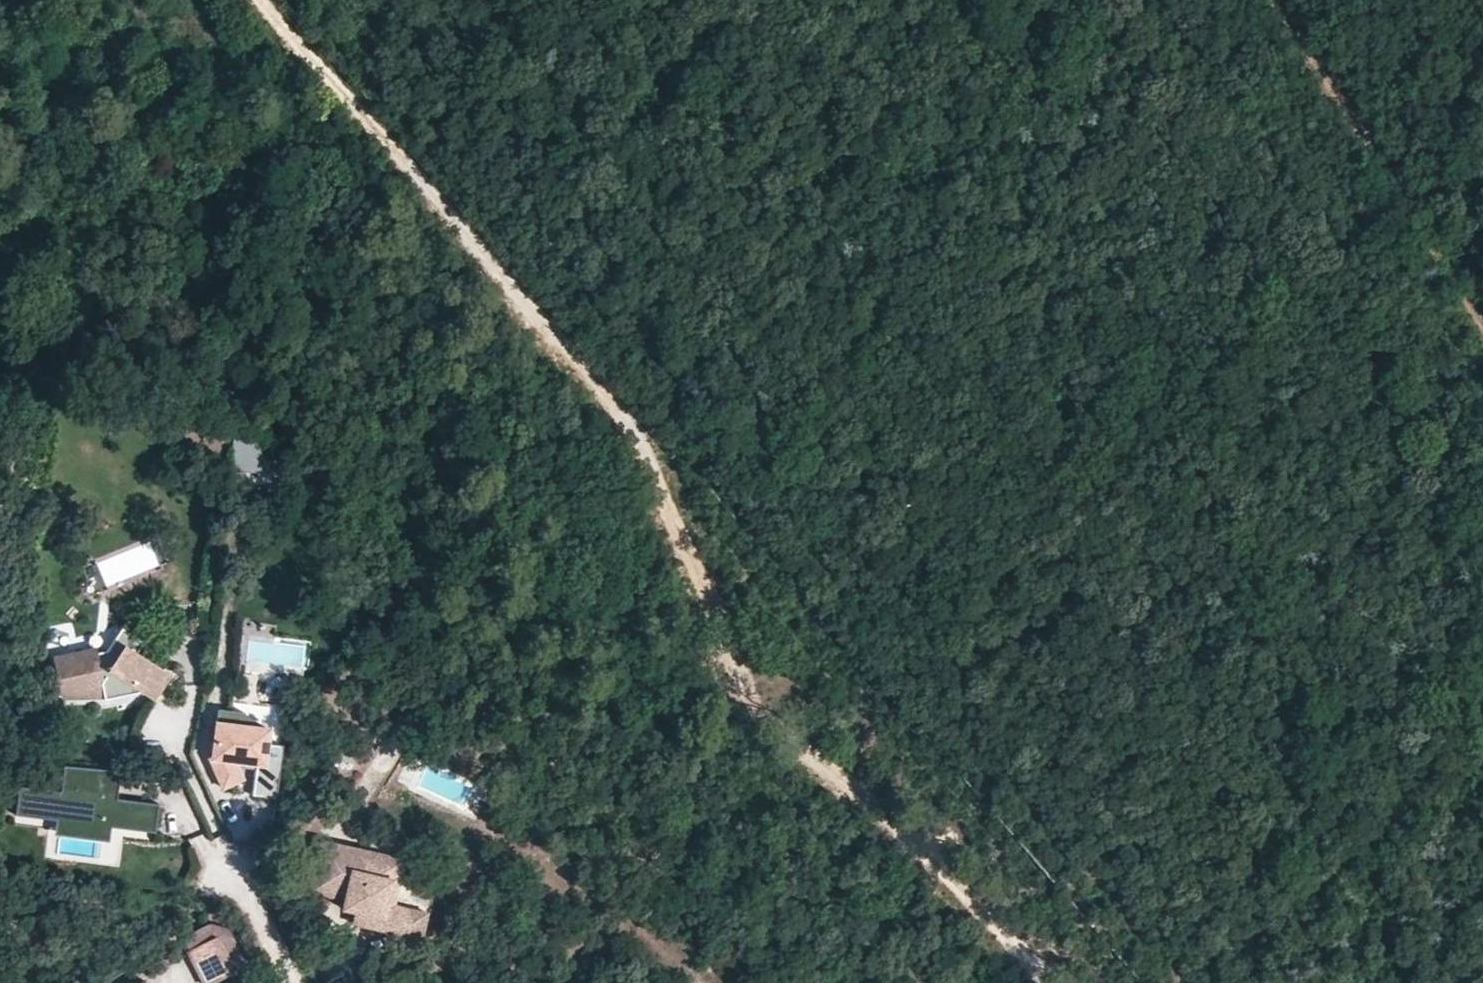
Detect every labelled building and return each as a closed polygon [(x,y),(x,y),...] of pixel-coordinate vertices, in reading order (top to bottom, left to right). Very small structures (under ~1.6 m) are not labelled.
[(267,477),(266,437),(237,438),(238,478),(267,477)] [(299,544),(295,532),(282,537),(286,548),(299,544)] [(168,674),(135,652),(142,642),(121,628),(104,653),(96,655),(95,651),(55,659),(61,691),(102,690),(131,683),(140,689),(153,698),(168,674)] [(140,689),(131,683),(102,690),(61,691),(63,697),(104,697),(140,689)] [(268,743),(270,728),(244,725),(245,713),(245,712),(217,709),(212,757),(209,759),(224,789),(245,778),(236,761),(256,763),(252,796),(276,798),(282,745),(268,743)] [(117,798),(121,771),(63,765),(60,791),(19,785),(15,814),(55,819),(111,826),(156,831),(159,803),(117,798)] [(109,842),(111,826),(55,819),(54,835),(109,842)] [(394,904),(404,858),(319,839),(308,892),(343,899),(356,902),(354,912),(351,923),(401,935),(407,907),(394,904)] [(354,912),(356,902),(343,899),(341,909),(354,912)] [(421,940),(427,912),(407,907),(401,935),(421,940)] [(249,965),(231,929),(213,923),(181,936),(188,950),(215,936),(234,973),(249,965)] [(215,936),(188,950),(205,982),(213,982),(234,973),(215,936)]
